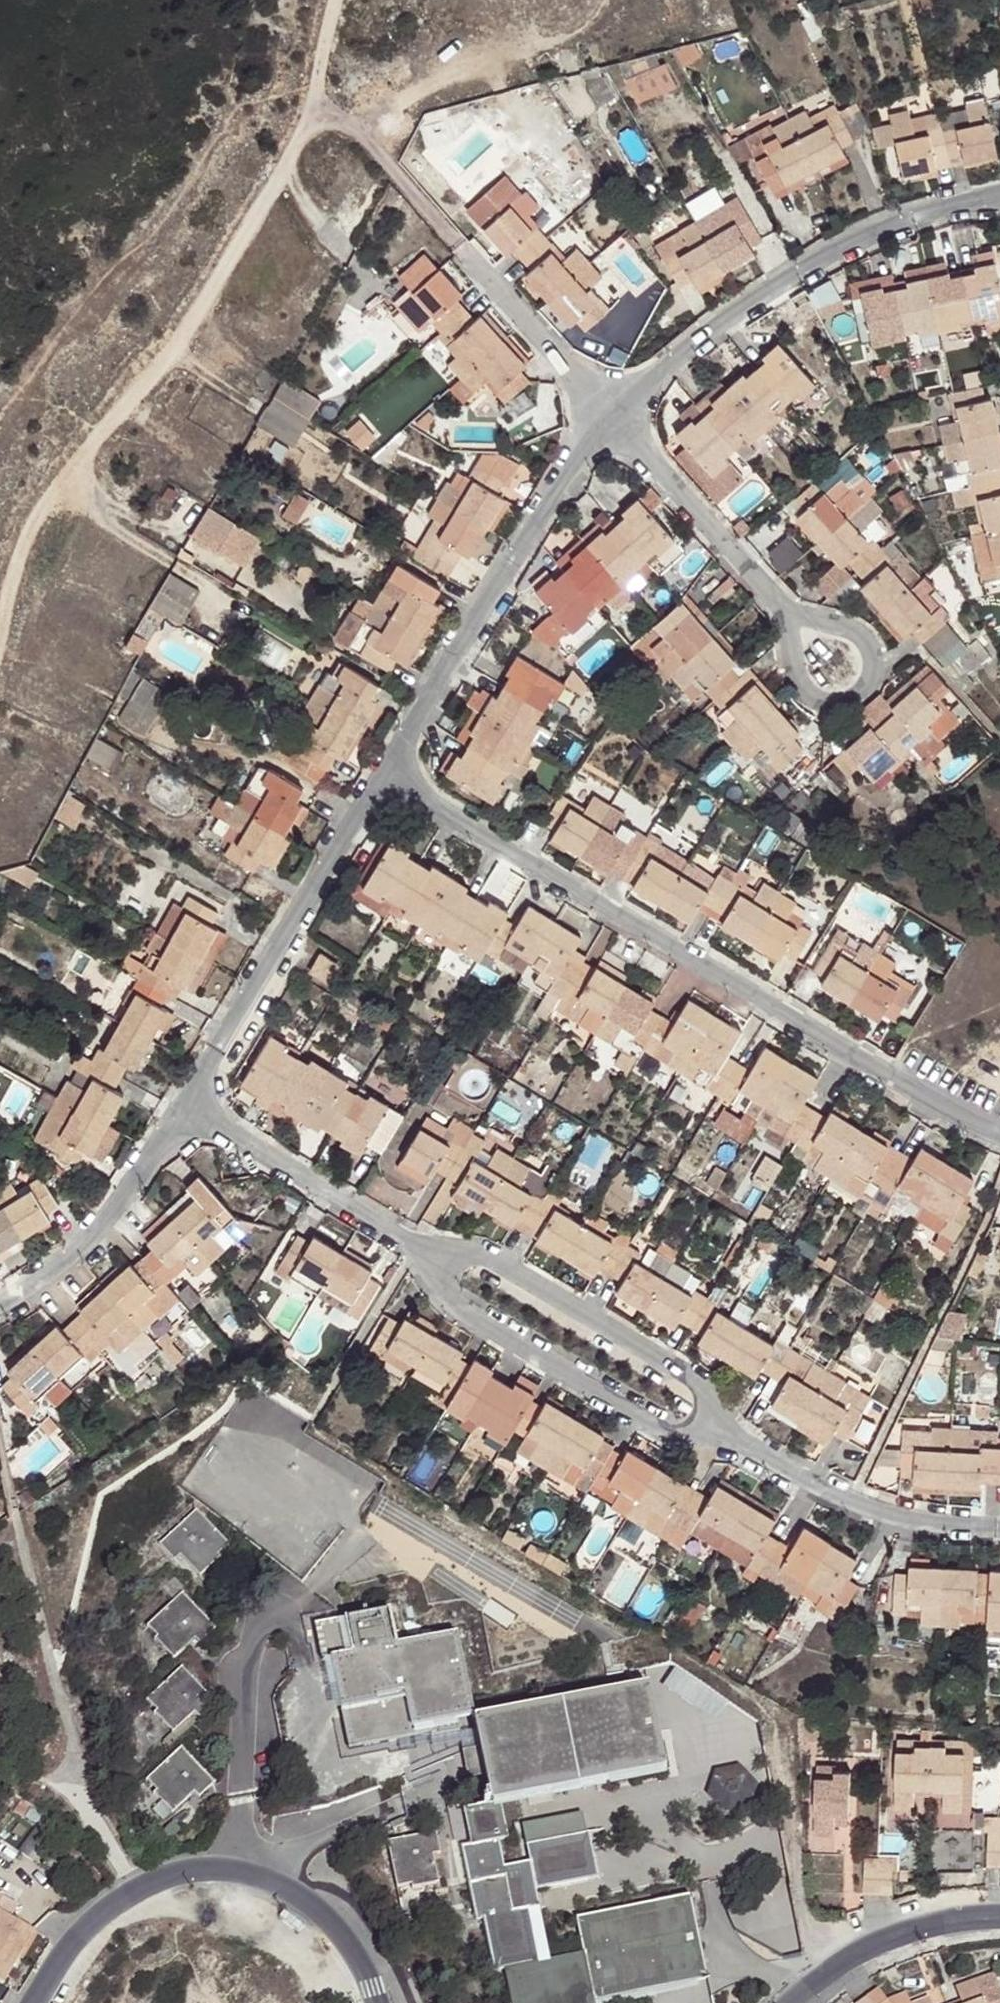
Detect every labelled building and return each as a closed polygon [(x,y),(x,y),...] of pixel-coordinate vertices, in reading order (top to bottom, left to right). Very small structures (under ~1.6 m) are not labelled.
[(833,23),(809,29),(816,45),(836,41),(833,23)] [(688,60),(676,63),(684,78),(694,75),(688,60)] [(636,84),(646,79),(644,70),(630,74),(636,84)] [(662,74),(646,79),(636,84),(623,90),(634,113),(672,98),(662,74)] [(595,86),(581,92),(593,117),(607,108),(595,86)] [(942,90),(928,93),(934,118),(947,113),(942,90)] [(908,135),(890,139),(896,165),(902,193),(918,190),(934,186),(934,180),(961,173),(963,180),(995,172),(982,118),(965,122),(967,141),(957,145),(954,141),(940,143),(925,147),(925,152),(912,154),(908,135)] [(852,157),(867,149),(852,121),(836,129),(852,157)] [(840,164),(852,157),(836,129),(823,135),(823,139),(813,144),(811,141),(803,127),(770,143),(776,158),(778,162),(766,167),(765,165),(752,172),(766,199),(779,194),(783,200),(813,185),(843,169),(840,164)] [(935,129),(908,135),(912,154),(925,152),(925,147),(940,143),(935,129)] [(823,135),(811,141),(813,144),(823,139),(823,135)] [(896,165),(890,139),(867,149),(877,170),(896,165)] [(748,163),(752,172),(765,165),(761,156),(748,163)] [(776,158),(765,165),(766,167),(778,162),(776,158)] [(813,185),(816,192),(845,176),(843,169),(813,185)] [(813,185),(783,200),(785,207),(816,192),(813,185)] [(934,186),(918,190),(920,197),(936,193),(934,186)] [(603,292),(577,263),(562,276),(554,267),(557,264),(547,251),(537,242),(533,244),(525,234),(540,221),(527,206),(484,243),(507,268),(513,265),(530,284),(526,290),(570,340),(576,337),(585,346),(610,324),(599,313),(596,315),(588,306),(603,292)] [(672,268),(659,275),(676,303),(689,297),(693,303),(719,287),(749,269),(748,262),(758,255),(743,227),(728,235),(729,239),(719,244),(717,241),(707,228),(676,247),(685,265),(675,271),(672,268)] [(728,235),(717,241),(719,244),(729,239),(728,235)] [(652,263),(659,275),(672,268),(675,271),(685,265),(676,247),(652,263)] [(407,308),(435,284),(420,268),(393,292),(407,308)] [(977,275),(979,282),(990,280),(989,272),(977,275)] [(970,277),(970,284),(979,282),(977,275),(970,277)] [(857,310),(868,363),(890,358),(889,354),(914,350),(916,353),(955,344),(956,340),(980,334),(982,339),(999,335),(999,320),(998,312),(990,280),(979,282),(970,284),(970,288),(959,292),(946,293),(944,290),(926,293),(904,298),(904,304),(893,307),(880,309),(878,305),(857,310)] [(924,284),(926,293),(944,290),(943,280),(924,284)] [(457,309),(435,284),(407,308),(394,320),(406,335),(418,325),(422,323),(430,331),(428,335),(447,356),(452,355),(459,364),(457,366),(444,378),(467,404),(480,396),(484,392),(492,401),(490,405),(499,416),(524,394),(516,384),(520,379),(500,354),(477,330),(470,333),(454,314),(457,309)] [(904,289),(904,298),(926,293),(924,284),(904,289)] [(719,287),(693,303),(697,307),(722,293),(719,287)] [(848,310),(857,310),(878,305),(880,309),(893,307),(892,302),(888,289),(846,300),(848,310)] [(904,298),(892,302),(893,307),(904,304),(904,298)] [(822,320),(811,327),(815,335),(826,328),(822,320)] [(422,323),(418,325),(428,335),(430,331),(422,323)] [(482,325),(477,330),(500,354),(505,349),(482,325)] [(982,339),(984,348),(999,345),(999,335),(982,339)] [(505,349),(500,354),(520,379),(527,373),(505,349)] [(447,356),(457,366),(459,364),(452,355),(447,356)] [(741,456),(744,458),(776,429),(775,426),(792,411),(795,413),(809,400),(776,359),(760,372),(760,377),(742,393),(739,390),(723,404),(708,417),(708,422),(691,438),(688,435),(685,439),(674,450),(683,462),(672,471),(714,520),(744,494),(724,471),(731,465),(741,456)] [(480,396),(490,405),(492,401),(484,392),(480,396)] [(688,435),(691,438),(708,422),(708,417),(723,404),(716,396),(691,419),(688,415),(675,427),(685,439),(688,435)] [(280,399),(271,415),(308,438),(318,419),(280,399)] [(988,423),(986,415),(979,413),(975,403),(944,410),(949,425),(953,425),(956,437),(936,442),(944,479),(964,476),(967,486),(964,489),(964,493),(970,518),(974,519),(989,581),(985,583),(988,597),(999,594),(999,504),(996,482),(999,480),(999,477),(999,470),(997,458),(992,437),(988,423)] [(308,438),(271,415),(242,470),(265,482),(280,454),(295,463),(308,438)] [(935,421),(891,428),(894,445),(938,438),(935,421)] [(995,423),(988,423),(992,437),(997,435),(995,423)] [(419,426),(403,440),(416,447),(425,431),(419,426)] [(368,449),(352,432),(338,443),(355,461),(368,449)] [(751,466),(744,458),(741,456),(731,465),(740,474),(751,466)] [(464,506),(457,503),(445,496),(425,529),(442,539),(437,550),(433,548),(425,561),(428,563),(453,578),(460,567),(467,570),(470,565),(475,557),(484,542),(501,513),(495,509),(514,477),(495,465),(483,466),(466,492),(470,495),(464,506)] [(466,492),(457,503),(464,506),(470,495),(466,492)] [(970,518),(964,493),(942,497),(943,508),(948,509),(952,524),(960,523),(967,553),(966,556),(978,598),(988,597),(985,583),(989,581),(974,519),(970,518)] [(886,576),(878,565),(867,554),(863,556),(856,546),(869,535),(843,505),(827,517),(820,509),(822,505),(813,494),(788,517),(797,527),(793,531),(838,581),(844,577),(860,598),(857,603),(901,654),(909,650),(917,659),(940,637),(931,626),(927,628),(907,604),(884,579),(886,576)] [(893,504),(873,521),(885,536),(902,520),(893,504)] [(301,512),(287,533),(302,542),(315,521),(301,512)] [(510,518),(501,513),(484,542),(493,546),(510,518)] [(582,557),(565,572),(566,576),(549,591),(546,590),(530,605),(550,629),(564,645),(583,631),(582,627),(599,612),(602,613),(633,586),(632,581),(649,566),(652,569),(669,554),(633,513),(616,528),(617,532),(601,546),(597,545),(582,557)] [(269,559),(213,526),(198,555),(252,587),(269,559)] [(775,568),(801,554),(789,532),(763,545),(775,568)] [(581,554),(582,557),(597,545),(596,540),(581,554)] [(563,569),(565,572),(582,557),(581,554),(563,569)] [(418,577),(425,567),(401,555),(396,562),(418,577)] [(889,556),(878,565),(886,576),(896,566),(889,556)] [(479,559),(475,557),(470,565),(474,567),(479,559)] [(453,578),(428,563),(425,567),(418,577),(441,591),(453,578)] [(380,603),(361,636),(379,647),(372,658),(368,656),(360,668),(384,684),(387,686),(395,673),(402,677),(419,649),(436,620),(431,616),(438,603),(410,586),(401,600),(405,603),(399,613),(380,603)] [(927,628),(931,626),(937,620),(927,607),(932,603),(922,590),(907,604),(927,628)] [(178,595),(161,627),(189,644),(208,612),(178,595)] [(441,624),(436,620),(419,649),(424,651),(441,624)] [(701,645),(691,634),(685,627),(678,630),(671,622),(646,643),(654,655),(660,653),(668,662),(653,677),(678,705),(696,692),(702,700),(700,704),(720,725),(725,724),(732,732),(718,746),(743,774),(758,762),(765,770),(763,774),(775,785),(798,763),(790,754),(793,749),(787,742),(780,732),(772,723),(750,700),(744,702),(735,692),(727,683),(729,678),(701,645)] [(564,645),(550,629),(545,633),(560,650),(564,645)] [(697,629),(691,634),(701,645),(707,639),(697,629)] [(379,647),(361,636),(345,659),(360,668),(368,656),(372,658),(379,647)] [(528,648),(514,671),(533,682),(540,670),(545,672),(549,665),(546,660),(528,648)] [(419,649),(402,677),(408,679),(424,651),(419,649)] [(973,655),(939,683),(961,708),(971,700),(965,689),(986,670),(973,655)] [(453,770),(441,787),(487,816),(499,797),(496,794),(501,785),(508,774),(511,776),(523,756),(533,741),(532,736),(538,727),(544,717),(548,718),(558,698),(533,682),(514,671),(501,690),(503,693),(491,712),(481,706),(478,710),(468,704),(460,716),(478,728),(466,746),(468,749),(456,770),(453,770)] [(341,698),(350,684),(336,676),(327,691),(341,698)] [(138,686),(132,682),(117,709),(124,712),(138,686)] [(321,700),(301,733),(320,743),(312,756),(308,753),(299,767),(285,758),(277,771),(320,797),(335,773),(341,776),(376,718),(371,713),(378,699),(350,684),(341,698),(345,701),(339,710),(321,700)] [(746,684),(735,692),(744,702),(750,700),(772,723),(777,719),(746,684)] [(568,685),(558,698),(574,709),(582,699),(568,685)] [(927,686),(913,700),(929,719),(935,711),(943,704),(927,686)] [(324,689),(321,700),(339,710),(345,701),(341,698),(327,691),(324,689)] [(166,707),(140,691),(116,732),(142,748),(166,707)] [(929,719),(913,700),(888,724),(890,729),(871,745),(867,743),(840,765),(864,790),(887,770),(892,772),(913,752),(912,748),(923,738),(936,727),(929,719)] [(935,711),(929,719),(936,727),(941,719),(935,711)] [(550,719),(548,718),(544,717),(538,727),(542,730),(550,719)] [(936,727),(923,738),(935,752),(956,734),(941,719),(936,727)] [(780,732),(787,742),(794,736),(785,726),(780,732)] [(536,741),(542,730),(538,727),(532,736),(533,741),(536,741)] [(320,743),(301,733),(285,758),(299,767),(308,753),(312,756),(320,743)] [(549,750),(536,741),(533,741),(523,756),(540,766),(549,750)] [(436,784),(441,787),(453,770),(448,765),(436,784)] [(261,780),(246,804),(264,813),(272,804),(267,801),(275,788),(261,780)] [(499,797),(487,816),(501,823),(518,795),(501,785),(496,794),(499,797)] [(264,813),(246,804),(226,836),(244,848),(238,859),(233,856),(225,870),(253,887),(261,874),(268,879),(285,850),(302,821),(297,817),(304,805),(275,788),(267,801),(272,804),(264,813)] [(83,818),(66,807),(60,818),(76,827),(83,818)] [(610,848),(616,838),(620,831),(587,811),(574,828),(565,823),(567,818),(553,810),(536,837),(549,846),(546,853),(573,869),(588,878),(602,886),(605,882),(617,888),(630,896),(627,902),(641,911),(684,937),(697,920),(720,933),(716,939),(730,947),(759,965),(772,972),(775,966),(789,975),(805,946),(793,938),(790,941),(781,935),(791,917),(759,897),(747,914),(736,908),(737,904),(726,896),(721,894),(713,889),(709,895),(702,906),(646,872),(648,868),(623,852),(619,856),(610,848)] [(285,850),(289,852),(306,824),(302,821),(285,850)] [(641,851),(616,838),(610,848),(619,856),(623,852),(648,868),(646,872),(702,906),(709,895),(683,877),(681,879),(639,855),(641,851)] [(285,850),(268,879),(271,881),(289,852),(285,850)] [(573,869),(546,853),(544,858),(569,874),(573,869)] [(620,997),(592,980),(586,985),(565,971),(575,951),(524,920),(511,938),(500,933),(502,925),(484,915),(481,917),(461,904),(462,900),(426,880),(424,883),(404,869),(405,864),(388,855),(359,900),(376,913),(379,910),(389,916),(400,922),(397,927),(434,948),(436,944),(446,951),(457,957),(456,961),(474,972),(481,965),(492,971),(502,961),(551,989),(544,1003),(556,1012),(567,1016),(573,1013),(582,1017),(579,1024),(574,1036),(604,1054),(615,1039),(627,1046),(624,1052),(636,1061),(648,1068),(658,1057),(667,1063),(660,1077),(673,1085),(707,1028),(684,1013),(666,1034),(645,1022),(648,1014),(631,1003),(620,997)] [(0,885),(23,898),(30,884),(24,878),(0,885)] [(599,891),(602,886),(588,878),(586,882),(599,891)] [(614,894),(617,888),(605,882),(602,886),(614,894)] [(614,894),(627,902),(630,896),(617,888),(614,894)] [(638,918),(641,911),(627,902),(623,909),(638,918)] [(379,910),(376,913),(372,916),(383,923),(389,916),(379,910)] [(56,1149),(49,1161),(80,1178),(85,1167),(91,1170),(107,1139),(124,1110),(115,1104),(129,1082),(135,1086),(151,1054),(156,1042),(167,1024),(162,1021),(175,998),(185,1003),(201,973),(217,944),(213,940),(219,927),(189,913),(181,926),(185,929),(155,984),(146,980),(138,993),(132,1006),(135,1009),(120,1037),(105,1066),(100,1064),(93,1076),(85,1090),(93,1094),(87,1105),(68,1096),(48,1129),(67,1141),(61,1151),(56,1149)] [(389,916),(383,923),(394,930),(397,927),(400,922),(389,916)] [(150,968),(146,980),(155,984),(185,929),(181,926),(169,920),(143,962),(150,968)] [(727,952),(730,947),(716,939),(713,945),(727,952)] [(224,949),(217,944),(201,973),(206,976),(209,976),(224,949)] [(430,952),(441,958),(446,951),(436,944),(434,948),(430,952)] [(828,948),(822,957),(836,965),(843,956),(828,948)] [(452,965),(456,961),(457,957),(446,951),(441,958),(452,965)] [(836,965),(822,957),(806,984),(817,992),(815,998),(831,1009),(844,1016),(870,1033),(875,1028),(888,1034),(903,1005),(892,998),(889,1001),(879,995),(885,983),(887,978),(857,958),(846,971),(844,974),(835,968),(836,965)] [(769,978),(772,972),(759,965),(756,971),(769,978)] [(846,971),(836,965),(835,968),(844,974),(846,971)] [(334,979),(317,968),(306,985),(325,996),(334,979)] [(206,976),(201,973),(185,1003),(190,1005),(206,976)] [(593,977),(592,980),(620,997),(620,992),(593,977)] [(909,996),(885,983),(879,995),(889,1001),(892,998),(903,1005),(909,996)] [(831,1009),(815,998),(813,1004),(828,1015),(831,1009)] [(632,999),(631,1003),(648,1014),(649,1008),(632,999)] [(548,1021),(556,1012),(544,1003),(535,1013),(548,1021)] [(567,1016),(579,1024),(582,1017),(573,1013),(567,1016)] [(867,1039),(870,1033),(844,1016),(842,1023),(867,1039)] [(713,1018),(707,1028),(720,1036),(725,1026),(713,1018)] [(167,1024),(156,1042),(164,1046),(174,1027),(167,1024)] [(507,1034),(496,1028),(491,1035),(502,1042),(507,1034)] [(720,1036),(707,1028),(673,1085),(685,1091),(693,1080),(705,1087),(699,1099),(724,1114),(732,1103),(742,1110),(736,1123),(761,1138),(770,1127),(781,1134),(774,1147),(799,1162),(805,1157),(815,1163),(807,1177),(805,1180),(839,1200),(846,1190),(849,1184),(858,1190),(856,1196),(881,1211),(890,1200),(915,1216),(938,1231),(933,1244),(946,1251),(965,1220),(958,1214),(955,1212),(958,1206),(965,1192),(913,1161),(905,1173),(901,1178),(888,1173),(879,1165),(882,1159),(875,1155),(865,1149),(839,1133),(824,1125),(819,1130),(797,1115),(810,1092),(758,1061),(742,1082),(721,1067),(734,1044),(720,1036)] [(885,1040),(888,1034),(875,1028),(870,1033),(885,1040)] [(628,1071),(636,1061),(624,1052),(627,1046),(615,1039),(604,1054),(628,1071)] [(237,1095),(255,1106),(258,1104),(278,1116),(277,1121),(313,1142),(316,1139),(337,1151),(335,1155),(353,1165),(382,1119),(366,1108),(362,1111),(340,1098),(342,1093),(306,1073),(302,1075),(281,1062),(283,1058),(264,1049),(237,1095)] [(648,1068),(660,1077),(667,1063),(658,1057),(648,1068)] [(60,1079),(56,1076),(49,1087),(54,1090),(60,1079)] [(693,1080),(685,1091),(699,1099),(705,1087),(693,1080)] [(253,1112),(255,1106),(237,1095),(233,1100),(253,1112)] [(724,1114),(736,1123),(742,1110),(732,1103),(724,1114)] [(828,1118),(824,1125),(839,1133),(843,1127),(828,1118)] [(761,1138),(774,1147),(781,1134),(770,1127),(761,1138)] [(420,1128),(413,1140),(442,1157),(445,1153),(470,1168),(479,1153),(468,1147),(470,1142),(450,1130),(442,1140),(420,1128)] [(48,1129),(34,1154),(49,1161),(56,1149),(61,1151),(67,1141),(48,1129)] [(442,1157),(413,1140),(394,1169),(425,1187),(429,1183),(451,1197),(447,1203),(490,1228),(506,1237),(510,1233),(532,1246),(530,1253),(548,1264),(574,1279),(587,1286),(591,1282),(613,1295),(609,1304),(639,1322),(667,1338),(671,1335),(692,1348),(691,1354),(747,1388),(753,1382),(775,1397),(765,1416),(810,1444),(822,1450),(825,1446),(837,1452),(854,1424),(844,1417),(838,1419),(828,1413),(837,1396),(824,1387),(818,1384),(804,1376),(793,1392),(785,1387),(794,1369),(768,1354),(764,1357),(711,1325),(712,1320),(687,1306),(683,1309),(657,1293),(642,1283),(628,1274),(632,1267),(609,1252),(605,1256),(595,1250),(579,1240),(549,1222),(551,1216),(527,1203),(522,1206),(513,1201),(522,1183),(489,1163),(479,1179),(469,1172),(470,1168),(445,1153),(442,1157)] [(868,1144),(865,1149),(875,1155),(877,1149),(868,1144)] [(796,1170),(807,1177),(815,1163),(805,1157),(799,1162),(796,1170)] [(893,1166),(882,1159),(879,1165),(888,1173),(893,1166)] [(893,1166),(888,1173),(901,1178),(905,1173),(893,1166)] [(425,1187),(394,1169),(388,1179),(418,1197),(425,1187)] [(533,1190),(522,1183),(513,1201),(522,1206),(527,1203),(551,1216),(558,1207),(545,1199),(553,1185),(543,1178),(533,1190)] [(846,1190),(856,1196),(858,1190),(849,1184),(846,1190)] [(28,1264),(21,1251),(47,1235),(47,1229),(59,1222),(41,1193),(28,1201),(30,1205),(19,1212),(8,1194),(0,1199),(0,1281),(28,1264)] [(224,1264),(213,1252),(210,1248),(219,1240),(223,1244),(235,1234),(212,1208),(197,1195),(138,1250),(152,1264),(132,1281),(129,1278),(79,1324),(81,1327),(61,1344),(56,1339),(44,1351),(6,1384),(11,1389),(1,1399),(23,1424),(35,1413),(32,1409),(55,1388),(79,1366),(82,1370),(94,1360),(102,1353),(105,1350),(104,1348),(113,1342),(128,1356),(142,1343),(157,1331),(142,1314),(163,1297),(174,1287),(171,1283),(181,1275),(183,1278),(194,1290),(224,1264)] [(931,1246),(933,1244),(938,1231),(915,1216),(905,1230),(931,1246)] [(588,1226),(579,1240),(595,1250),(604,1237),(588,1226)] [(503,1243),(506,1237),(490,1228),(487,1232),(503,1243)] [(752,1228),(746,1237),(748,1238),(754,1241),(759,1233),(752,1228)] [(235,1234),(223,1244),(234,1255),(251,1237),(235,1234)] [(210,1248),(213,1252),(223,1244),(219,1240),(210,1248)] [(294,1250),(276,1277),(290,1285),(292,1281),(317,1296),(348,1314),(345,1319),(358,1326),(375,1298),(364,1292),(368,1285),(335,1266),(309,1250),(305,1256),(294,1250)] [(545,1269),(548,1264),(530,1253),(529,1258),(545,1269)] [(340,1259),(335,1266),(368,1285),(369,1276),(340,1259)] [(652,1266),(642,1283),(657,1293),(667,1274),(652,1266)] [(979,1271),(972,1267),(961,1290),(968,1293),(979,1271)] [(814,1278),(799,1269),(793,1277),(808,1286),(814,1278)] [(174,1287),(183,1278),(181,1275),(171,1283),(174,1287)] [(290,1285),(276,1277),(270,1286),(282,1294),(285,1290),(311,1305),(317,1296),(292,1281),(290,1285)] [(583,1292),(587,1286),(574,1279),(571,1284),(583,1292)] [(178,1292),(174,1287),(163,1297),(168,1302),(178,1292)] [(317,1296),(311,1305),(340,1322),(337,1327),(351,1333),(358,1326),(345,1319),(348,1314),(317,1296)] [(168,1302),(163,1297),(142,1314),(157,1331),(176,1312),(168,1302)] [(282,1308),(271,1300),(268,1306),(277,1313),(282,1308)] [(862,1300),(859,1306),(869,1312),(873,1313),(876,1308),(862,1300)] [(869,1312),(865,1319),(878,1327),(882,1320),(873,1313),(869,1312)] [(402,1325),(401,1332),(428,1348),(431,1342),(402,1325)] [(801,1594),(821,1551),(796,1537),(786,1560),(763,1546),(771,1532),(713,1498),(700,1518),(678,1504),(681,1498),(622,1464),(619,1469),(607,1463),(596,1455),(599,1449),(569,1432),(541,1415),(537,1422),(526,1414),(529,1408),(510,1397),(509,1401),(487,1389),(489,1384),(470,1373),(466,1379),(455,1372),(459,1366),(428,1348),(401,1332),(397,1337),(384,1330),(368,1358),(380,1366),(383,1361),(409,1378),(439,1395),(436,1400),(449,1408),(441,1420),(460,1431),(462,1428),(484,1440),(482,1445),(500,1456),(509,1443),(521,1451),(524,1446),(535,1452),(524,1472),(559,1491),(569,1473),(579,1479),(577,1484),(579,1486),(589,1492),(603,1500),(606,1495),(616,1501),(607,1516),(605,1520),(622,1529),(639,1539),(650,1522),(660,1528),(658,1533),(668,1539),(684,1547),(690,1537),(696,1529),(722,1546),(751,1562),(747,1569),(742,1577),(753,1583),(768,1591),(776,1580),(801,1594)] [(166,1343),(157,1331),(142,1343),(154,1355),(166,1343)] [(39,1346),(44,1351),(56,1339),(49,1335),(39,1346)] [(114,1367),(128,1356),(113,1342),(104,1348),(105,1350),(102,1353),(108,1358),(114,1367)] [(101,1365),(108,1358),(102,1353),(94,1360),(101,1365)] [(363,1362),(403,1387),(409,1378),(383,1361),(380,1366),(368,1358),(363,1362)] [(59,1392),(82,1370),(79,1366),(55,1388),(59,1392)] [(804,1376),(794,1369),(785,1387),(793,1392),(804,1376)] [(827,1372),(818,1384),(824,1387),(831,1374),(827,1372)] [(403,1387),(429,1403),(436,1400),(439,1395),(415,1384),(409,1378),(403,1387)] [(862,1410),(837,1396),(828,1413),(838,1419),(844,1417),(854,1424),(862,1410)] [(437,1420),(441,1420),(449,1408),(436,1400),(429,1403),(425,1413),(437,1420)] [(541,1415),(569,1432),(572,1426),(543,1409),(541,1415)] [(987,1420),(974,1419),(974,1431),(986,1431),(987,1420)] [(884,1454),(898,1455),(906,1455),(906,1432),(896,1431),(884,1454)] [(898,1455),(897,1489),(910,1491),(911,1498),(944,1499),(978,1500),(981,1494),(999,1494),(999,1460),(979,1459),(977,1464),(966,1464),(966,1443),(929,1442),(926,1461),(914,1460),(913,1456),(906,1455),(898,1455)] [(820,1455),(822,1450),(810,1444),(808,1447),(820,1455)] [(571,1498),(579,1486),(577,1484),(579,1479),(569,1473),(559,1491),(571,1498)] [(589,1492),(583,1502),(607,1516),(616,1501),(606,1495),(603,1500),(589,1492)] [(944,1499),(943,1507),(978,1508),(978,1500),(944,1499)] [(661,1552),(668,1539),(658,1533),(660,1528),(650,1522),(639,1539),(661,1552)] [(172,1569),(176,1572),(192,1589),(213,1571),(210,1567),(221,1558),(190,1523),(152,1557),(167,1573),(170,1572),(172,1569)] [(639,1539),(622,1529),(613,1545),(630,1555),(639,1539)] [(718,1553),(722,1546),(696,1529),(690,1537),(718,1553)] [(718,1553),(747,1569),(751,1562),(722,1546),(718,1553)] [(829,1555),(821,1551),(801,1594),(803,1595),(829,1555)] [(857,1572),(829,1555),(803,1595),(831,1609),(823,1623),(837,1632),(856,1600),(845,1592),(857,1572)] [(545,1566),(539,1577),(556,1587),(562,1576),(545,1566)] [(745,1596),(753,1583),(742,1577),(735,1589),(745,1596)] [(803,1595),(801,1594),(776,1580),(768,1591),(765,1595),(794,1612),(803,1595)] [(993,1585),(992,1593),(979,1592),(979,1584),(967,1583),(910,1580),(910,1588),(896,1587),(894,1619),(910,1620),(911,1615),(924,1616),(923,1627),(922,1637),(961,1640),(962,1630),(963,1619),(976,1620),(976,1625),(990,1625),(990,1640),(999,1640),(999,1585),(993,1585)] [(212,1640),(178,1602),(143,1634),(153,1645),(149,1649),(168,1670),(190,1651),(194,1655),(212,1640)] [(699,1620),(686,1612),(677,1626),(690,1633),(699,1620)] [(909,1627),(923,1627),(924,1616),(911,1615),(910,1620),(894,1619),(893,1630),(908,1631),(909,1627)] [(974,1631),(976,1625),(976,1620),(963,1619),(962,1630),(974,1631)] [(457,1735),(476,1732),(458,1647),(399,1658),(390,1624),(345,1633),(352,1667),(331,1671),(342,1726),(378,1720),(377,1715),(405,1710),(412,1743),(457,1735)] [(352,1667),(345,1633),(316,1639),(324,1674),(331,1671),(352,1667)] [(324,1674),(316,1639),(309,1641),(316,1677),(324,1674)] [(334,1726),(342,1726),(331,1671),(324,1674),(334,1726)] [(166,1745),(180,1733),(189,1724),(193,1729),(209,1714),(176,1678),(140,1709),(150,1720),(146,1724),(166,1745)] [(77,1691),(81,1699),(90,1695),(86,1687),(77,1691)] [(486,1808),(488,1817),(502,1816),(667,1783),(650,1699),(476,1732),(486,1792),(490,1807),(486,1808)] [(349,1765),(458,1742),(457,1735),(412,1743),(405,1710),(377,1715),(378,1720),(342,1726),(349,1765)] [(468,1794),(486,1792),(476,1732),(457,1735),(458,1742),(468,1794)] [(184,1737),(180,1733),(166,1745),(160,1748),(167,1754),(184,1737)] [(207,1798),(174,1762),(141,1792),(149,1803),(147,1806),(165,1826),(188,1807),(193,1812),(207,1798)] [(917,1768),(897,1768),(895,1825),(916,1826),(917,1804),(931,1805),(945,1805),(944,1826),(965,1828),(966,1770),(948,1770),(947,1764),(917,1763),(917,1768)] [(711,1814),(752,1812),(749,1767),(709,1769),(711,1814)] [(817,1791),(815,1848),(835,1849),(836,1828),(851,1828),(852,1788),(836,1787),(835,1793),(817,1791)] [(493,1988),(502,1986),(541,1977),(530,1923),(540,1923),(535,1892),(595,1879),(588,1835),(527,1848),(532,1866),(502,1873),(499,1853),(509,1851),(502,1816),(488,1817),(463,1823),(472,1861),(461,1864),(476,1937),(482,1935),(493,1988)] [(0,1840),(0,1844),(16,1855),(33,1831),(15,1818),(0,1840)] [(405,1841),(401,1832),(390,1837),(393,1847),(405,1841)] [(386,1854),(396,1904),(411,1901),(411,1906),(439,1901),(433,1870),(441,1869),(436,1846),(386,1854)] [(987,1884),(999,1885),(999,1849),(988,1849),(987,1884)] [(864,1874),(864,1910),(894,1911),(895,1876),(880,1876),(864,1874)] [(11,1931),(19,1916),(0,1905),(0,1996),(2,1998),(34,1945),(11,1931)] [(697,1995),(707,1994),(691,1909),(577,1932),(584,1966),(550,1974),(541,1977),(502,1986),(506,2002),(660,2002),(697,1995)] [(530,1923),(541,1977),(550,1974),(540,1923),(530,1923)] [(992,1992),(976,1997),(961,2002),(996,2002),(992,1992)]
